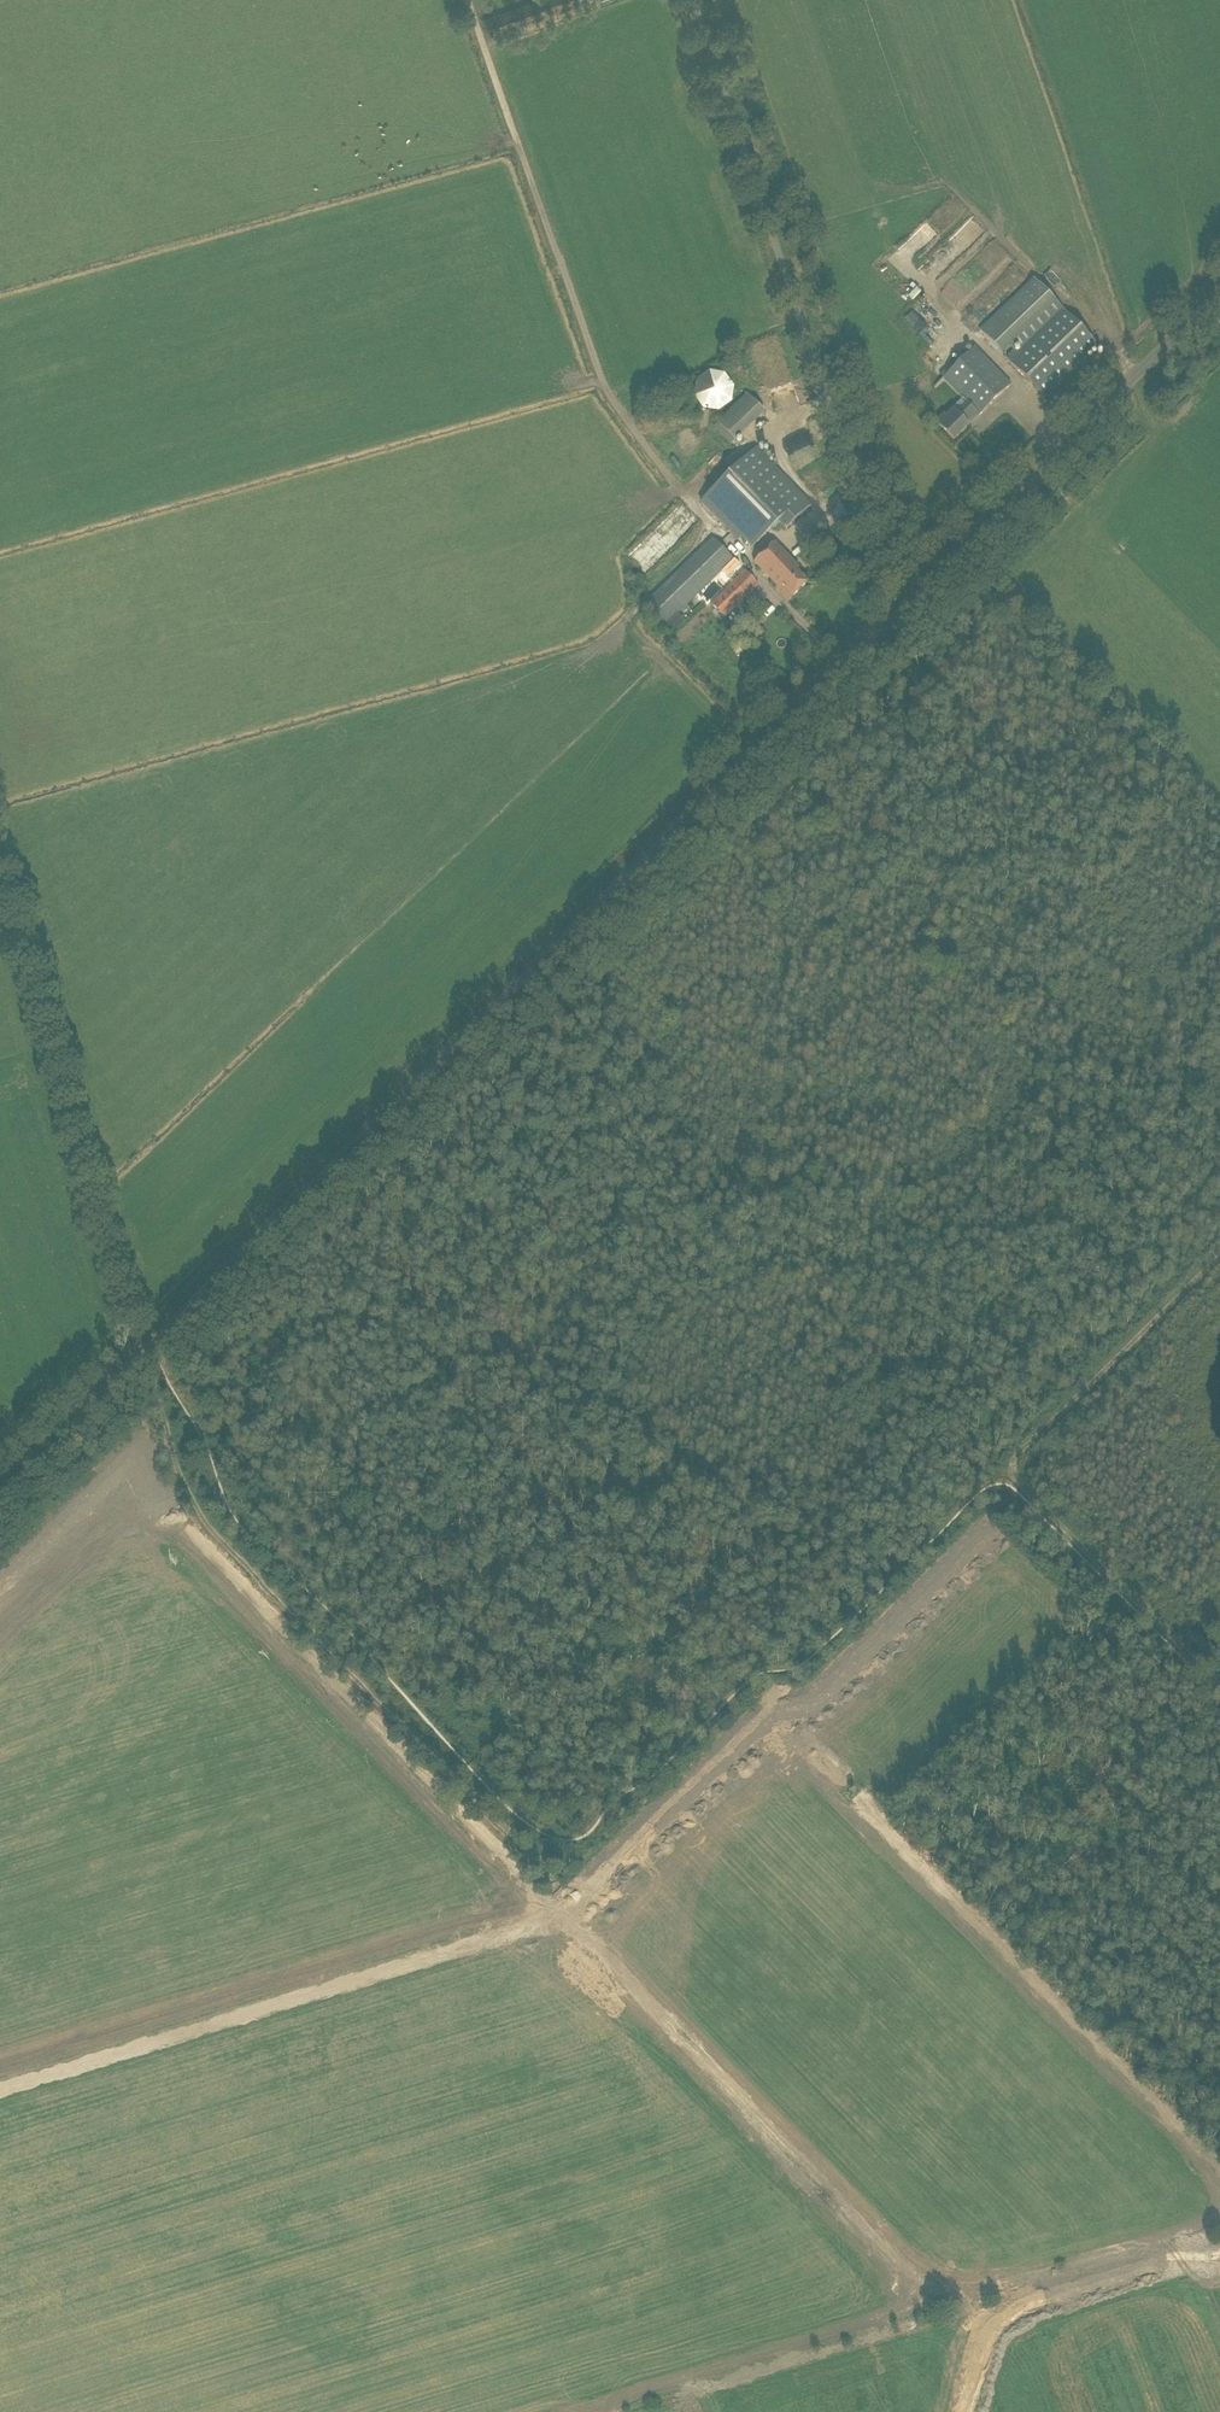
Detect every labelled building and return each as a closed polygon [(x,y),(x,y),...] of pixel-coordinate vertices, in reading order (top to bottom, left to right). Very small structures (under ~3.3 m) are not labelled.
[(1057,303),(1034,279),(1033,277),(979,331),(1003,355),(1057,303)] [(911,300),(919,292),(914,287),(906,295),(911,300)] [(895,295),(885,303),(889,309),(899,300),(895,295)] [(1013,351),(1005,358),(1044,398),(1099,346),(1064,310),(1017,355),(1013,351)] [(975,347),(943,378),(962,399),(976,412),(979,416),(1011,385),(975,347)] [(731,403),(734,388),(725,374),(709,372),(696,381),(694,397),(703,411),(718,413),(731,403)] [(733,442),(763,409),(743,391),(712,424),(733,442)] [(944,415),(936,423),(953,441),(969,426),(965,422),(976,412),(962,399),(952,409),(953,410),(946,417),(944,415)] [(742,537),(744,539),(752,548),(779,522),(785,529),(811,504),(756,448),(700,503),(738,541),(742,537)] [(713,538),(643,606),(664,628),(670,634),(684,621),(678,614),(734,560),(713,538)] [(799,568),(775,542),(754,562),(778,588),(781,585),(792,597),(808,582),(797,570),(799,568)] [(832,562),(837,555),(829,549),(824,557),(832,562)] [(711,604),(725,618),(759,586),(745,571),(711,604)]
